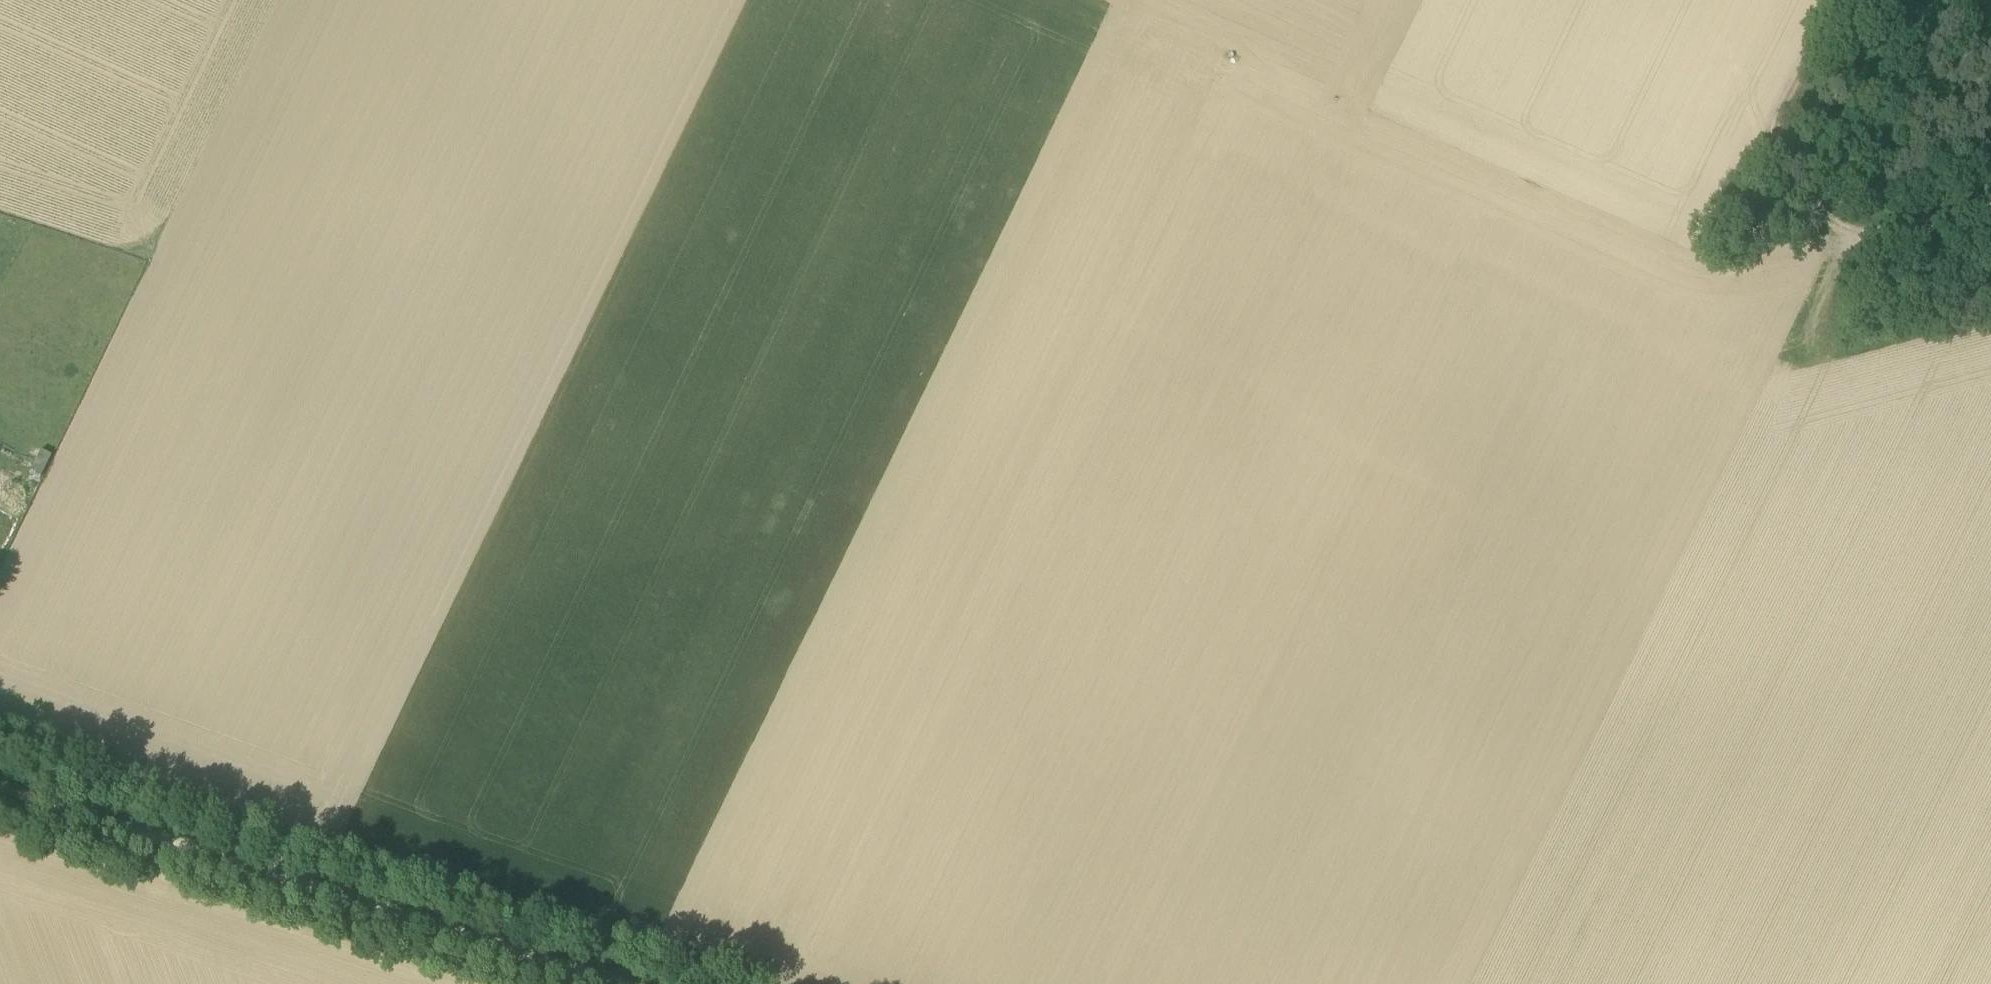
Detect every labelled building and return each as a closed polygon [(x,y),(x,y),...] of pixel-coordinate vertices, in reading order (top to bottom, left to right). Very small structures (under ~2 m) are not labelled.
[(51,456),(40,451),(29,473),(40,478),(51,456)]
